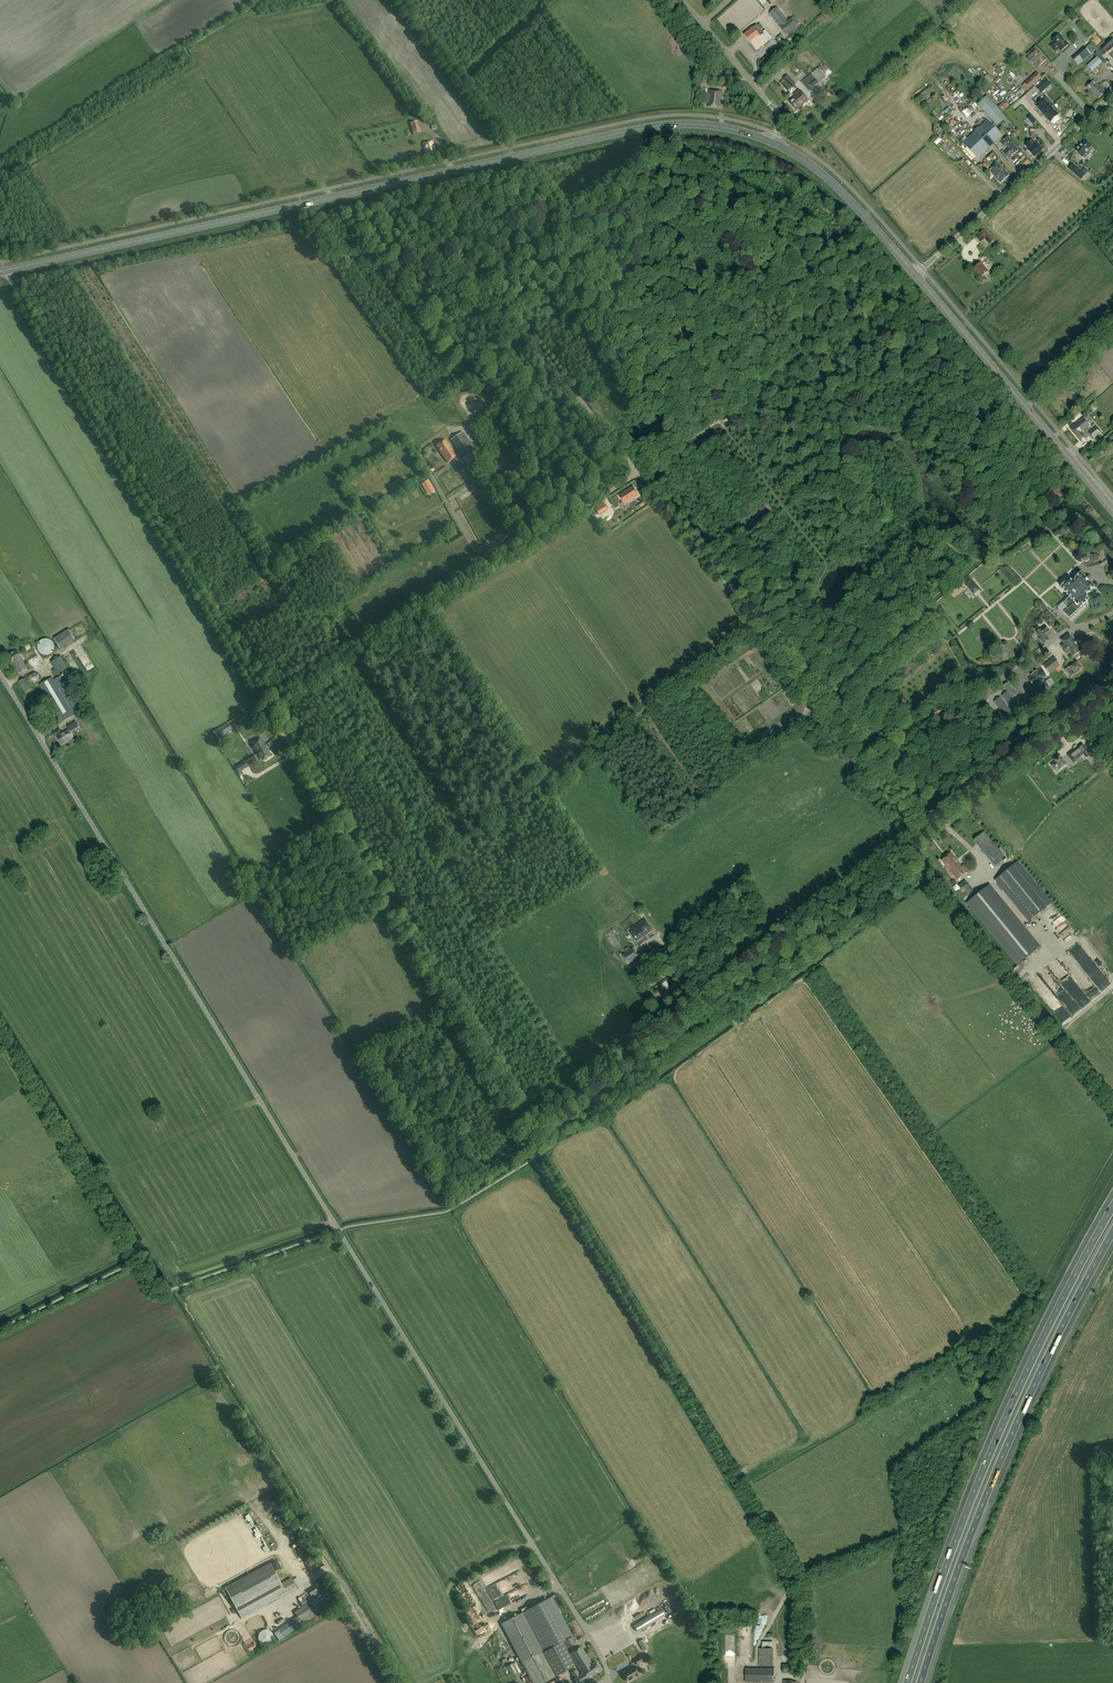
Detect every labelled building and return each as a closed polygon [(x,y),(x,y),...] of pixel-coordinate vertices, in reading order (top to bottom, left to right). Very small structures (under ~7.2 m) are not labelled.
[(795,16),(791,19),(790,19),(788,21),(777,7),(769,14),(780,27),(780,28),(786,35),(797,26),(796,26),(800,23),(795,16)] [(1073,15),(1069,18),(1071,20),(1072,21),(1076,19),(1079,16),(1076,12),(1073,15)] [(756,50),(769,40),(757,25),(744,35),(756,50)] [(772,39),(765,30),(763,32),(770,41),(772,39)] [(1068,45),(1059,35),(1052,41),(1054,43),(1050,46),(1055,51),(1058,49),(1057,48),(1058,47),(1061,51),(1068,45)] [(1099,50),(1104,56),(1107,53),(1107,52),(1112,47),(1112,45),(1110,42),(1109,41),(1099,50)] [(1035,47),(1027,54),(1029,57),(1027,58),(1027,60),(1030,62),(1031,62),(1032,62),(1034,63),(1038,67),(1046,60),(1037,49),(1035,47)] [(1079,54),(1073,59),(1078,65),(1084,59),(1090,54),(1085,48),(1079,54)] [(1089,64),(1087,66),(1089,69),(1092,71),(1094,69),(1096,67),(1094,65),(1091,62),(1089,64)] [(809,91),(825,78),(825,77),(826,76),(825,75),(824,75),(822,74),(824,72),(824,73),(826,72),(821,65),(802,82),(809,91)] [(971,85),(969,83),(973,79),(965,71),(958,78),(967,88),(971,85)] [(1036,72),(1025,83),(1030,89),(1042,78),(1036,72)] [(995,79),(989,74),(986,77),(991,83),(995,79)] [(796,83),(788,75),(783,80),(791,88),(796,83)] [(1036,88),(1041,93),(1050,84),(1046,79),(1036,88)] [(1100,84),(1098,86),(1094,81),(1086,87),(1091,93),(1092,93),(1097,99),(1104,93),(1104,92),(1106,90),(1100,84)] [(824,98),(829,93),(829,92),(831,90),(828,86),(820,94),(824,98)] [(1026,92),(1021,87),(1015,93),(1019,98),(1026,92)] [(953,94),(960,101),(965,95),(958,89),(953,94)] [(722,92),(709,91),(707,106),(720,108),(722,92)] [(800,97),(804,95),(800,91),(788,101),(792,106),(802,98),(800,97)] [(809,100),(804,95),(800,97),(802,98),(792,106),(797,111),(804,105),(803,104),(805,103),(809,100)] [(982,100),(978,104),(987,115),(997,126),(1001,122),(1006,118),(996,107),(986,96),(982,100)] [(1039,100),(1036,104),(1037,105),(1036,106),(1043,113),(1051,107),(1049,104),(1051,102),(1046,97),(1041,102),(1039,100)] [(1003,112),(1010,106),(1006,100),(999,107),(1003,112)] [(1016,103),(1008,110),(1017,122),(1025,116),(1016,103)] [(959,114),(963,110),(957,105),(954,110),(959,114)] [(1051,107),(1043,113),(1050,122),(1060,113),(1053,105),(1054,105),(1053,105),(1051,107)] [(1036,121),(1030,115),(1027,118),(1033,124),(1036,121)] [(1004,133),(1016,124),(1010,117),(999,126),(1004,133)] [(1002,137),(987,120),(962,143),(978,159),(1002,137)] [(1024,122),(1012,135),(1021,144),(1034,131),(1024,122)] [(1093,129),(1099,134),(1102,132),(1095,126),(1093,129)] [(1006,147),(1008,149),(1003,152),(1008,158),(1019,150),(1008,137),(1000,142),(1005,148),(1006,147)] [(1035,143),(1032,139),(1025,146),(1028,150),(1034,157),(1042,150),(1036,143),(1035,143)] [(437,156),(433,141),(423,144),(427,158),(437,156)] [(1079,146),(1075,150),(1078,153),(1079,154),(1078,155),(1081,158),(1082,157),(1084,159),(1089,155),(1087,152),(1088,152),(1087,151),(1091,147),(1085,141),(1080,147),(1079,146)] [(989,171),(1000,183),(1009,175),(998,163),(989,171)] [(1069,169),(1081,179),(1088,171),(1084,168),(1081,172),(1073,164),(1069,169)] [(981,233),(976,237),(978,240),(981,242),(983,241),(985,239),(987,241),(989,244),(990,243),(994,240),(989,234),(984,229),(981,233)] [(993,258),(987,266),(993,271),(999,264),(993,258)] [(974,269),(981,278),(988,271),(981,262),(975,267),(976,267),(974,269)] [(460,401),(460,402),(460,403),(460,404),(461,405),(461,406),(462,407),(462,408),(463,408),(463,409),(464,409),(465,410),(466,410),(467,410),(468,410),(469,410),(470,410),(472,409),(473,409),(474,408),(474,407),(475,407),(475,406),(476,405),(476,404),(476,403),(476,402),(476,401),(476,400),(476,399),(475,398),(475,397),(474,396),(473,395),(472,395),(471,394),(470,394),(469,394),(468,394),(467,394),(466,394),(465,394),(464,395),(463,396),(462,396),(462,397),(461,397),(461,398),(461,399),(460,400),(460,401)] [(1090,426),(1083,418),(1075,424),(1075,423),(1070,427),(1082,442),(1086,439),(1081,433),(1090,426)] [(1094,438),(1102,432),(1096,426),(1089,432),(1094,438)] [(463,432),(451,439),(464,460),(476,452),(463,432)] [(448,462),(457,456),(446,440),(437,446),(448,462)] [(499,467),(507,464),(503,454),(495,457),(499,467)] [(436,491),(429,480),(422,484),(428,495),(436,491)] [(492,495),(485,484),(478,489),(485,499),(492,495)] [(619,496),(625,504),(638,495),(633,486),(619,496)] [(599,515),(608,510),(604,504),(595,509),(599,515)] [(1080,608),(1081,608),(1090,599),(1086,595),(1089,592),(1089,593),(1095,588),(1089,582),(1092,579),(1089,576),(1086,579),(1080,573),(1075,578),(1076,579),(1071,584),(1069,581),(1065,586),(1065,585),(1061,589),(1067,594),(1065,596),(1065,598),(1066,599),(1058,607),(1069,618),(1080,608)] [(970,577),(963,582),(973,595),(980,590),(970,577)] [(1057,620),(1048,610),(1045,613),(1054,623),(1057,620)] [(68,625),(72,635),(76,633),(75,630),(78,629),(73,618),(69,620),(71,624),(68,625)] [(84,618),(80,621),(87,631),(92,628),(84,618)] [(1034,629),(1044,643),(1049,639),(1047,636),(1052,634),(1045,625),(1040,629),(1038,626),(1034,629)] [(60,649),(74,639),(68,629),(54,638),(60,649)] [(1081,651),(1070,635),(1061,641),(1064,645),(1061,647),(1067,655),(1070,653),(1073,657),(1081,651)] [(37,647),(37,648),(38,648),(38,649),(38,650),(38,651),(39,652),(39,653),(40,653),(40,654),(41,654),(42,655),(43,655),(44,655),(45,656),(46,656),(47,655),(48,655),(50,655),(51,654),(52,653),(52,652),(53,652),(53,651),(54,650),(54,649),(54,648),(54,647),(54,646),(54,645),(54,644),(53,643),(52,642),(52,641),(51,641),(50,640),(49,639),(47,639),(46,639),(45,639),(44,639),(43,639),(43,640),(42,640),(41,640),(41,641),(40,642),(39,643),(38,644),(38,645),(38,646),(37,647)] [(27,661),(36,655),(32,649),(23,655),(27,661)] [(28,668),(22,658),(17,650),(6,656),(11,665),(17,675),(28,668)] [(51,662),(58,674),(68,668),(61,656),(51,662)] [(1054,657),(1043,665),(1049,674),(1061,665),(1054,657)] [(1070,676),(1082,668),(1077,661),(1066,670),(1070,676)] [(1035,672),(1042,681),(1050,675),(1042,666),(1035,672)] [(34,684),(39,681),(39,675),(34,672),(29,676),(29,681),(34,684)] [(1039,680),(1034,674),(1027,679),(1031,685),(1033,687),(1039,682),(1038,680),(1039,680)] [(1052,684),(1058,680),(1054,674),(1048,678),(1052,684)] [(71,710),(79,706),(61,676),(53,680),(52,677),(39,685),(61,723),(74,715),(71,710)] [(25,678),(18,682),(25,693),(32,689),(25,678)] [(1018,694),(1009,682),(1003,686),(1012,698),(1018,694)] [(1029,696),(1020,684),(1018,685),(1017,683),(1015,685),(1016,686),(1014,688),(1024,700),(1029,696)] [(56,720),(52,713),(48,715),(52,722),(56,720)] [(68,730),(67,731),(57,737),(61,745),(71,739),(71,738),(73,737),(70,732),(75,729),(76,730),(79,728),(74,720),(65,725),(68,730)] [(232,729),(228,723),(217,730),(221,736),(232,729)] [(262,738),(252,744),(256,753),(257,752),(262,761),(271,756),(267,749),(268,748),(262,738)] [(247,743),(234,751),(236,756),(250,748),(247,743)] [(1077,761),(1076,760),(1083,754),(1086,758),(1090,754),(1082,744),(1067,755),(1074,763),(1077,761)] [(1065,766),(1058,757),(1053,761),(1054,762),(1052,764),(1056,770),(1057,769),(1058,771),(1065,766)] [(995,867),(1006,858),(984,831),(974,840),(995,867)] [(941,860),(957,880),(970,870),(965,864),(962,867),(951,853),(941,860)] [(1051,903),(1018,862),(995,880),(1028,921),(1051,903)] [(963,887),(969,895),(974,890),(968,883),(963,887)] [(967,903),(1017,965),(1040,947),(989,885),(967,903)] [(628,931),(636,942),(652,931),(645,920),(628,931)] [(628,964),(639,957),(633,948),(622,955),(628,964)] [(1102,992),(1070,951),(1068,953),(1065,949),(1059,954),(1093,998),(1102,992)] [(1070,1016),(1039,971),(1032,976),(1064,1021),(1070,1016)] [(669,986),(666,981),(660,986),(663,990),(669,986)] [(1076,1000),(1068,993),(1063,999),(1071,1005),(1076,1000)] [(523,1555),(487,1576),(491,1583),(527,1563),(523,1555)] [(309,1556),(304,1560),(311,1572),(317,1568),(309,1556)] [(276,1559),(272,1562),(276,1568),(280,1565),(276,1559)] [(270,1563),(225,1588),(242,1619),(297,1589),(291,1578),(281,1584),(270,1563)] [(491,1586),(495,1595),(510,1588),(508,1583),(512,1581),(510,1576),(491,1586)] [(318,1614),(316,1611),(331,1602),(325,1592),(321,1595),(315,1586),(308,1591),(311,1596),(313,1594),(316,1598),(310,1602),(310,1601),(295,1612),(298,1616),(278,1630),(284,1638),(309,1621),(316,1615),(318,1614)] [(500,1603),(502,1606),(512,1598),(514,1600),(523,1594),(522,1591),(519,1593),(517,1590),(510,1596),(510,1595),(500,1603)] [(491,1610),(498,1607),(494,1599),(493,1600),(491,1595),(489,1596),(487,1593),(484,1594),(491,1610)] [(563,1643),(563,1642),(567,1648),(576,1643),(573,1637),(552,1597),(523,1612),(523,1613),(501,1624),(523,1664),(533,1682),(543,1682),(556,1676),(575,1666),(563,1643)] [(289,1604),(281,1609),(285,1615),(293,1610),(289,1604)] [(655,1614),(633,1626),(637,1633),(659,1620),(655,1614)] [(259,1637),(259,1638),(259,1639),(259,1640),(260,1641),(260,1642),(261,1643),(262,1644),(263,1644),(264,1645),(265,1645),(266,1645),(268,1645),(269,1645),(269,1644),(270,1644),(271,1643),(272,1643),(272,1642),(273,1641),(273,1640),(274,1639),(274,1638),(274,1637),(274,1636),(274,1635),(273,1635),(273,1634),(272,1633),(272,1632),(271,1632),(271,1631),(270,1631),(269,1630),(268,1630),(267,1630),(266,1630),(265,1630),(264,1630),(263,1630),(262,1631),(261,1632),(260,1633),(260,1634),(259,1634),(259,1635),(259,1636),(259,1637)] [(638,1642),(643,1651),(649,1648),(645,1640),(647,1638),(647,1637),(638,1642)] [(762,1642),(762,1648),(759,1648),(759,1666),(773,1666),(773,1648),(773,1642),(762,1642)] [(582,1674),(586,1680),(602,1670),(597,1662),(593,1664),(582,1646),(570,1654),(581,1672),(582,1674)] [(513,1662),(507,1666),(512,1674),(518,1671),(513,1662)] [(782,1673),(791,1673),(791,1665),(782,1665),(782,1673)] [(632,1669),(624,1673),(628,1681),(633,1679),(640,1675),(635,1667),(632,1669)] [(774,1682),(774,1668),(745,1668),(745,1682),(774,1682)] [(582,1674),(581,1675),(577,1669),(571,1673),(575,1679),(575,1678),(578,1682),(581,1682),(586,1680),(582,1674)]
